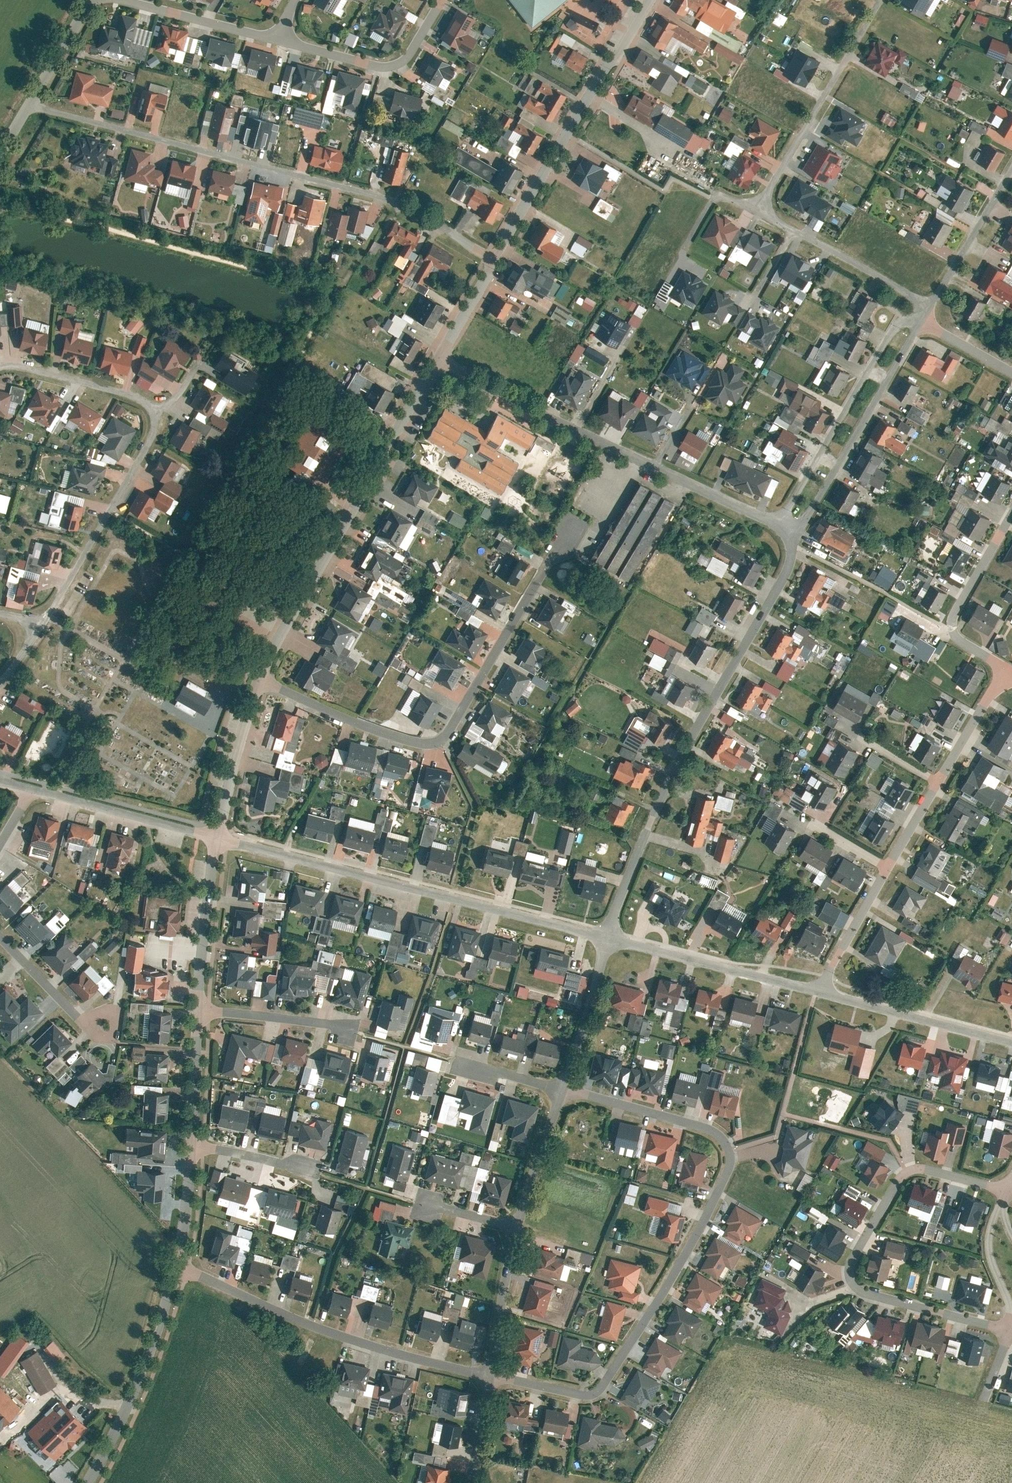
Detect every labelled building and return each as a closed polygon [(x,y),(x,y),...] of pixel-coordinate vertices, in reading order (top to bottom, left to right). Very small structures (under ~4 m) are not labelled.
[(331,13),(338,0),(318,0),(315,5),(331,13)] [(530,27),(562,0),(508,0),(530,27)] [(724,32),(736,13),(716,0),(675,0),(724,32)] [(925,15),(933,0),(902,0),(901,2),(925,15)] [(374,29),(396,40),(408,16),(386,6),(374,29)] [(458,7),(443,38),(463,47),(478,16),(458,7)] [(782,25),(786,16),(776,11),(771,20),(782,25)] [(974,20),(985,25),(988,17),(977,12),(974,20)] [(104,24),(98,47),(128,54),(134,31),(137,17),(122,13),(118,27),(104,24)] [(676,32),(681,25),(665,14),(649,37),(666,48),(676,32)] [(580,27),(579,27),(580,25),(570,16),(562,25),(574,34),(580,27)] [(161,24),(156,42),(154,49),(168,52),(170,46),(185,50),(190,32),(161,24)] [(676,32),(704,50),(709,43),(681,25),(676,32)] [(746,33),(742,39),(747,42),(751,36),(746,33)] [(237,44),(211,37),(205,58),(231,65),(237,44)] [(1006,62),(1011,46),(1011,45),(995,38),(988,55),(1006,62)] [(718,39),(713,47),(739,64),(744,57),(718,39)] [(865,61),(887,75),(901,52),(880,39),(865,61)] [(557,59),(583,72),(591,56),(565,44),(557,59)] [(784,71),(807,86),(823,62),(801,47),(784,71)] [(272,80),(274,73),(279,55),(252,48),(247,66),(259,69),(257,76),(272,80)] [(421,75),(447,87),(458,64),(433,52),(421,75)] [(633,69),(672,94),(683,77),(644,52),(633,69)] [(284,78),(292,81),(296,66),(288,64),(284,78)] [(324,70),(298,64),(293,86),(318,92),(324,70)] [(355,109),(359,98),(364,77),(339,70),(333,91),(346,94),(343,105),(355,109)] [(95,76),(77,71),(69,99),(87,104),(88,100),(109,106),(114,87),(94,82),(95,76)] [(127,72),(125,79),(132,81),(134,74),(127,72)] [(523,86),(529,74),(525,72),(519,84),(523,86)] [(523,88),(527,90),(534,78),(530,75),(523,88)] [(693,86),(704,93),(709,84),(699,77),(693,86)] [(1011,99),(1011,77),(1003,94),(1011,99)] [(553,95),(557,87),(544,81),(540,89),(553,95)] [(901,83),(898,90),(922,100),(925,93),(901,83)] [(955,86),(950,94),(957,98),(962,91),(955,86)] [(168,93),(159,91),(142,87),(135,115),(152,119),(155,106),(164,108),(168,93)] [(543,116),(554,122),(568,93),(557,87),(553,95),(549,104),(543,116)] [(388,110),(416,118),(422,97),(394,89),(388,110)] [(625,107),(682,144),(692,129),(636,91),(625,107)] [(240,106),(242,95),(231,92),(229,103),(240,106)] [(523,106),(543,116),(549,104),(529,94),(523,106)] [(1004,117),(1010,108),(999,101),(993,109),(1004,117)] [(216,103),(208,135),(225,139),(233,107),(216,103)] [(828,125),(857,144),(871,122),(842,103),(828,125)] [(722,106),(718,117),(729,121),(733,111),(722,106)] [(113,107),(111,115),(123,118),(125,110),(113,107)] [(1011,137),(1011,110),(1010,108),(1004,117),(997,127),(1011,137)] [(252,145),(261,112),(248,109),(240,142),(252,145)] [(884,111),(880,119),(893,125),(897,117),(884,111)] [(274,116),(261,112),(252,145),(266,149),(274,116)] [(506,115),(500,126),(509,131),(515,120),(506,115)] [(307,119),(293,116),(290,126),(304,130),(307,119)] [(757,138),(768,123),(761,118),(750,134),(757,138)] [(972,128),(965,140),(974,145),(981,132),(984,133),(987,127),(971,118),(967,125),(972,128)] [(529,135),(532,128),(516,121),(513,128),(529,135)] [(753,144),(767,153),(782,132),(768,123),(757,138),(753,144)] [(522,148),(534,154),(544,134),(532,128),(529,135),(522,148)] [(961,128),(958,133),(965,138),(969,132),(961,128)] [(283,153),(300,158),(306,136),(289,131),(283,153)] [(72,162),(100,169),(98,173),(114,177),(119,158),(105,154),(108,143),(78,136),(72,162)] [(810,156),(839,172),(847,159),(818,143),(810,156)] [(982,160),(997,170),(1009,153),(993,143),(982,160)] [(315,145),(310,163),(338,170),(343,153),(315,145)] [(384,180),(401,185),(410,150),(393,146),(384,180)] [(166,166),(149,162),(151,152),(131,147),(124,177),(144,182),(161,186),(166,166)] [(453,163),(494,183),(502,168),(461,147),(453,163)] [(728,177),(744,187),(758,166),(742,155),(728,177)] [(839,172),(810,156),(803,169),(832,185),(839,172)] [(609,171),(584,157),(572,179),(597,193),(609,171)] [(172,159),(167,181),(190,186),(195,164),(172,159)] [(492,187),(511,196),(524,169),(506,160),(502,168),(494,183),(492,187)] [(214,168),(208,188),(231,194),(236,174),(214,168)] [(941,200),(961,213),(977,189),(957,176),(941,200)] [(786,199),(822,223),(836,201),(800,177),(786,199)] [(283,187),(272,184),(254,180),(244,217),(263,221),(266,207),(277,210),(283,187)] [(201,189),(193,187),(189,204),(197,206),(201,189)] [(467,212),(494,225),(504,204),(478,191),(467,212)] [(290,231),(294,217),(318,224),(326,199),(303,192),(300,205),(288,201),(281,228),(290,231)] [(615,205),(602,198),(594,211),(607,218),(615,205)] [(852,212),(855,205),(843,200),(840,207),(852,212)] [(344,235),(346,227),(360,230),(365,208),(348,205),(346,213),(331,209),(326,231),(344,235)] [(282,214),(275,212),(270,230),(277,232),(282,214)] [(740,226),(717,213),(704,237),(720,246),(724,239),(731,243),(740,226)] [(188,215),(179,216),(180,225),(189,224),(188,215)] [(925,234),(943,246),(956,227),(937,215),(925,234)] [(556,230),(541,220),(527,244),(556,262),(563,250),(549,241),(556,230)] [(408,257),(413,249),(420,237),(395,223),(388,236),(384,243),(390,247),(394,239),(405,245),(400,253),(408,257)] [(1001,246),(1011,252),(1011,225),(1001,246)] [(754,232),(747,228),(738,243),(745,246),(754,232)] [(776,243),(754,230),(754,232),(745,246),(756,252),(748,267),(759,273),(776,243)] [(592,242),(580,235),(571,249),(584,256),(592,242)] [(258,239),(256,247),(271,251),(273,243),(258,239)] [(373,240),(368,251),(375,254),(380,243),(373,240)] [(432,244),(425,257),(424,256),(414,276),(424,282),(433,264),(446,270),(454,255),(432,244)] [(805,260),(793,253),(780,275),(792,282),(805,260)] [(815,266),(805,260),(792,282),(802,288),(815,266)] [(991,262),(979,282),(1011,301),(1011,300),(1011,275),(991,262)] [(552,282),(516,263),(505,282),(522,291),(524,287),(544,297),(552,282)] [(829,266),(826,274),(833,277),(837,270),(829,266)] [(719,273),(727,277),(729,271),(722,268),(719,273)] [(706,285),(684,272),(674,290),(696,303),(706,285)] [(15,288),(15,277),(4,277),(4,287),(15,288)] [(428,287),(415,280),(412,286),(425,293),(428,287)] [(810,294),(817,298),(822,288),(815,284),(810,294)] [(371,293),(375,298),(383,291),(378,286),(371,293)] [(734,298),(715,288),(702,311),(721,322),(728,308),(732,301),(734,298)] [(799,288),(795,295),(802,298),(806,292),(799,288)] [(853,299),(848,309),(868,319),(878,300),(863,292),(858,302),(853,299)] [(414,316),(432,327),(446,306),(427,294),(414,316)] [(513,302),(498,294),(489,310),(504,318),(513,302)] [(591,310),(596,301),(586,295),(581,305),(591,310)] [(985,303),(972,295),(961,313),(974,321),(985,303)] [(518,298),(516,303),(522,306),(525,301),(518,298)] [(629,298),(625,306),(632,310),(637,302),(629,298)] [(728,308),(735,312),(739,305),(732,301),(728,308)] [(68,302),(66,310),(75,312),(77,305),(68,302)] [(21,303),(7,305),(9,325),(23,323),(21,303)] [(648,309),(639,303),(629,321),(638,326),(648,309)] [(574,313),(558,305),(551,317),(567,326),(574,313)] [(730,321),(737,324),(746,308),(739,305),(735,312),(730,321)] [(630,323),(611,312),(598,334),(617,345),(630,323)] [(749,312),(740,327),(748,331),(752,324),(756,316),(749,312)] [(134,314),(126,325),(135,333),(144,321),(134,314)] [(67,333),(61,356),(88,363),(94,340),(78,336),(82,320),(63,315),(59,331),(67,333)] [(756,326),(750,337),(767,347),(779,324),(762,315),(760,318),(756,326)] [(756,316),(752,324),(756,326),(760,318),(756,316)] [(375,317),(367,320),(370,327),(378,324),(375,317)] [(524,324),(515,319),(510,328),(519,333),(524,324)] [(864,320),(857,333),(867,338),(874,325),(864,320)] [(24,326),(19,347),(43,353),(49,333),(24,326)] [(868,340),(848,330),(845,336),(842,335),(836,348),(858,359),(868,340)] [(395,352),(411,361),(423,340),(407,331),(395,352)] [(139,333),(132,350),(140,353),(147,336),(139,333)] [(151,380),(158,368),(172,377),(188,350),(166,337),(152,362),(145,357),(137,372),(151,380)] [(836,344),(825,338),(815,359),(826,364),(836,344)] [(586,346),(579,342),(571,357),(578,361),(586,346)] [(106,345),(101,367),(127,374),(133,352),(106,345)] [(584,354),(604,365),(609,356),(589,345),(584,354)] [(949,351),(945,359),(922,346),(912,363),(946,383),(961,357),(949,351)] [(682,348),(667,372),(693,387),(698,379),(703,381),(712,366),(682,348)] [(226,372),(221,379),(247,394),(259,372),(234,358),(223,351),(214,365),(226,372)] [(359,372),(374,380),(364,399),(384,410),(394,392),(391,390),(398,377),(366,360),(359,372)] [(727,372),(719,367),(710,385),(712,386),(707,395),(724,404),(729,395),(738,400),(747,383),(739,378),(745,368),(733,361),(727,372)] [(851,372),(832,361),(820,383),(839,394),(851,372)] [(565,378),(556,393),(580,407),(597,378),(580,368),(572,382),(565,378)] [(782,374),(772,368),(766,379),(776,385),(782,374)] [(799,383),(785,375),(779,385),(785,389),(787,385),(796,390),(799,383)] [(919,386),(904,377),(894,394),(912,405),(905,416),(923,427),(927,419),(922,416),(925,410),(915,404),(920,395),(915,392),(919,386)] [(228,420),(213,412),(223,392),(202,381),(191,403),(210,413),(205,422),(222,432),(228,420)] [(10,399),(22,402),(25,387),(11,384),(9,391),(0,389),(0,412),(7,414),(10,399)] [(823,400),(800,387),(791,404),(814,417),(819,406),(823,400)] [(37,388),(28,405),(33,407),(29,415),(49,425),(53,418),(62,401),(58,398),(60,395),(52,391),(50,395),(37,388)] [(648,393),(641,389),(635,401),(642,405),(648,393)] [(607,397),(598,412),(623,427),(636,404),(625,398),(621,405),(607,397)] [(79,398),(68,416),(93,432),(104,414),(79,398)] [(953,398),(949,406),(958,410),(962,402),(953,398)] [(985,399),(981,406),(986,409),(990,401),(985,399)] [(665,424),(673,410),(657,401),(653,407),(662,412),(657,419),(665,424)] [(114,412),(121,416),(126,407),(119,403),(114,412)] [(447,406),(429,438),(461,456),(456,466),(502,491),(519,461),(495,448),(503,434),(528,447),(535,435),(495,413),(487,428),(447,406)] [(809,425),(821,431),(831,413),(819,406),(814,417),(809,425)] [(965,418),(979,424),(983,412),(969,407),(965,418)] [(680,423),(681,412),(673,411),(672,423),(680,423)] [(645,412),(635,429),(657,442),(667,425),(665,424),(657,419),(645,412)] [(137,428),(120,418),(113,414),(103,432),(109,436),(102,449),(118,459),(137,428)] [(996,433),(998,429),(1008,434),(1011,427),(1011,421),(1004,416),(1000,422),(985,414),(979,424),(996,433)] [(309,416),(282,461),(298,471),(300,468),(324,482),(347,443),(323,428),(325,425),(309,416)] [(896,426),(881,417),(869,436),(902,455),(908,445),(891,435),(896,426)] [(19,433),(24,424),(13,418),(8,427),(19,433)] [(182,418),(169,439),(190,451),(202,430),(182,418)] [(904,439),(911,441),(916,426),(899,420),(897,428),(907,431),(904,439)] [(772,421),(768,430),(776,434),(780,425),(772,421)] [(897,427),(893,432),(903,438),(906,433),(897,427)] [(813,444),(784,428),(776,444),(790,451),(785,461),(799,469),(813,444)] [(709,441),(690,431),(682,445),(700,456),(709,441)] [(1011,470),(1011,435),(1005,445),(992,438),(983,454),(1011,470)] [(87,454),(97,456),(98,448),(89,446),(87,454)] [(864,446),(849,471),(880,489),(889,474),(878,467),(883,457),(864,446)] [(681,450),(675,462),(690,470),(694,461),(683,456),(685,452),(681,450)] [(151,471),(165,479),(160,486),(176,496),(183,484),(173,477),(181,462),(162,451),(151,471)] [(722,466),(730,469),(734,459),(726,455),(722,466)] [(754,466),(735,458),(734,459),(730,469),(726,478),(745,487),(754,466)] [(85,471),(101,475),(104,465),(88,461),(85,471)] [(772,474),(754,466),(745,487),(763,495),(772,474)] [(73,467),(67,486),(96,494),(101,475),(85,471),(73,467)] [(438,485),(413,471),(403,487),(398,496),(415,505),(419,497),(428,502),(438,485)] [(1001,504),(1011,485),(992,474),(982,492),(1001,504)] [(592,558),(629,580),(675,503),(637,481),(592,558)] [(861,492),(843,481),(830,501),(849,512),(861,492)] [(952,498),(971,509),(979,494),(960,484),(952,498)] [(146,518),(154,503),(166,511),(174,498),(159,489),(154,497),(139,488),(128,508),(146,518)] [(9,495),(0,493),(0,511),(5,512),(9,495)] [(329,513),(335,505),(320,493),(314,501),(329,513)] [(58,523),(78,528),(84,503),(64,498),(58,523)] [(376,534),(397,547),(414,518),(393,506),(376,534)] [(959,527),(980,539),(991,520),(971,509),(959,527)] [(440,518),(425,510),(415,527),(430,536),(440,518)] [(461,528),(465,518),(452,511),(447,521),(461,528)] [(838,526),(823,517),(812,535),(823,541),(821,544),(845,558),(855,542),(836,531),(838,526)] [(497,548),(507,554),(496,573),(515,585),(528,564),(511,554),(518,543),(504,535),(497,548)] [(373,539),(356,569),(376,581),(381,571),(401,583),(411,566),(391,555),(393,551),(373,539)] [(38,561),(58,567),(64,546),(44,540),(38,561)] [(734,575),(754,585),(765,565),(721,542),(716,551),(740,564),(734,575)] [(943,563),(961,572),(972,553),(954,543),(943,563)] [(729,564),(713,556),(706,569),(722,577),(729,564)] [(882,564),(873,580),(887,588),(897,573),(882,564)] [(828,575),(813,566),(797,596),(812,604),(816,597),(819,591),(828,575)] [(14,599),(34,604),(40,579),(21,574),(14,599)] [(476,607),(496,619),(511,594),(484,578),(476,592),(487,599),(484,604),(479,601),(476,607)] [(334,608),(357,621),(372,594),(349,582),(334,608)] [(921,602),(937,612),(948,594),(931,584),(921,602)] [(838,613),(847,596),(834,589),(832,593),(825,606),(838,613)] [(818,602),(825,606),(832,593),(825,590),(823,593),(820,599),(818,602)] [(732,619),(738,608),(740,609),(745,601),(728,591),(722,602),(718,600),(713,609),(732,619)] [(564,599),(561,604),(550,597),(536,620),(553,630),(566,609),(572,613),(576,606),(564,599)] [(898,603),(887,597),(881,609),(892,615),(898,603)] [(969,620),(990,632),(1000,615),(980,603),(969,620)] [(717,615),(702,607),(696,618),(710,626),(717,615)] [(376,631),(381,620),(373,616),(367,627),(376,631)] [(322,655),(334,662),(340,652),(353,631),(330,617),(315,642),(326,649),(322,655)] [(924,626),(907,617),(898,632),(916,641),(919,635),(924,626)] [(686,631),(697,637),(704,625),(693,619),(686,631)] [(453,628),(445,642),(473,659),(488,633),(469,622),(462,634),(453,628)] [(810,628),(800,623),(794,633),(804,639),(806,635),(810,628)] [(794,634),(779,626),(767,648),(782,656),(786,648),(789,642),(794,634)] [(895,630),(890,638),(911,649),(916,641),(898,632),(895,630)] [(814,649),(818,642),(806,635),(804,639),(802,642),(814,649)] [(929,659),(937,645),(919,635),(916,641),(911,649),(929,659)] [(543,660),(540,659),(546,649),(525,637),(515,654),(522,658),(518,665),(534,674),(543,660)] [(670,645),(654,637),(648,649),(664,657),(670,645)] [(696,643),(697,644),(690,657),(705,665),(709,659),(711,659),(717,648),(699,638),(696,643)] [(999,654),(1009,652),(1006,638),(996,640),(999,654)] [(788,653),(796,658),(802,646),(794,642),(793,644),(790,650),(788,653)] [(682,652),(671,647),(665,658),(676,663),(682,652)] [(871,655),(873,650),(866,647),(863,652),(871,655)] [(434,680),(452,689),(466,664),(438,649),(431,663),(441,668),(434,680)] [(340,652),(334,662),(350,672),(356,662),(340,652)] [(840,652),(836,658),(838,659),(831,671),(840,677),(850,658),(840,652)] [(306,659),(294,679),(321,695),(335,673),(327,668),(332,661),(320,654),(314,664),(306,659)] [(378,661),(370,656),(365,665),(374,669),(378,661)] [(661,672),(669,676),(676,664),(667,659),(661,672)] [(796,666),(785,660),(778,673),(789,679),(796,666)] [(986,671),(969,661),(958,680),(974,690),(986,671)] [(494,692),(515,704),(530,678),(509,666),(494,692)] [(646,666),(642,679),(652,682),(656,670),(646,666)] [(423,683),(405,673),(401,682),(418,691),(423,683)] [(534,675),(531,681),(545,690),(549,684),(534,675)] [(764,684),(749,677),(737,699),(752,706),(756,699),(759,693),(764,684)] [(667,696),(683,706),(694,687),(678,678),(667,696)] [(783,688),(768,680),(765,686),(780,694),(783,688)] [(211,699),(182,683),(174,698),(203,714),(211,699)] [(655,690),(652,697),(666,705),(670,698),(655,690)] [(868,703),(845,690),(835,707),(858,720),(868,703)] [(883,695),(875,690),(870,699),(877,704),(883,695)] [(40,702),(21,692),(18,697),(37,708),(40,702)] [(407,716),(428,728),(441,705),(420,693),(407,716)] [(759,693),(756,699),(760,702),(759,705),(767,709),(773,697),(765,693),(763,695),(759,693)] [(17,698),(10,709),(27,719),(34,707),(17,698)] [(963,709),(946,699),(936,716),(953,726),(963,709)] [(489,700),(474,724),(489,732),(495,721),(504,727),(512,714),(489,700)] [(576,702),(566,711),(571,717),(581,708),(576,702)] [(747,713),(731,704),(728,711),(743,720),(747,713)] [(265,748),(279,752),(275,766),(293,771),(295,764),(291,762),(294,752),(284,750),(288,739),(290,740),(297,716),(278,710),(271,734),(270,734),(265,748)] [(645,742),(649,736),(663,745),(674,725),(650,711),(645,719),(639,715),(635,716),(626,731),(645,742)] [(834,725),(839,718),(830,713),(826,720),(834,725)] [(929,734),(937,722),(924,714),(917,727),(929,734)] [(991,743),(1011,754),(1011,717),(1006,714),(991,743)] [(832,726),(823,721),(818,729),(827,735),(832,726)] [(472,723),(468,729),(479,735),(482,729),(472,723)] [(11,752),(20,737),(0,726),(0,746),(11,752)] [(479,735),(468,729),(465,735),(475,741),(479,735)] [(747,744),(720,729),(708,750),(735,765),(738,759),(743,750),(747,744)] [(940,745),(925,736),(915,754),(930,763),(940,745)] [(838,742),(831,738),(818,759),(826,763),(838,742)] [(859,751),(841,740),(827,764),(846,774),(859,751)] [(382,749),(350,741),(345,765),(370,771),(371,766),(377,768),(380,757),(382,749)] [(471,765),(474,761),(493,772),(503,755),(479,741),(476,747),(466,741),(457,756),(471,765)] [(637,753),(623,746),(619,753),(634,760),(637,753)] [(334,747),(331,760),(343,763),(347,750),(334,747)] [(761,760),(743,750),(738,759),(756,769),(761,760)] [(883,756),(873,751),(867,762),(877,768),(883,756)] [(389,752),(385,770),(404,774),(408,757),(389,752)] [(321,754),(315,757),(315,764),(321,768),(327,764),(327,757),(321,754)] [(1011,793),(1000,787),(1010,771),(983,754),(962,788),(1000,811),(1011,793)] [(642,764),(639,770),(620,762),(615,776),(642,788),(648,774),(650,775),(652,768),(642,764)] [(295,765),(293,771),(301,773),(303,767),(295,765)] [(451,772),(427,767),(422,787),(429,789),(427,798),(443,802),(445,792),(446,793),(451,772)] [(279,779),(289,781),(291,771),(281,769),(279,779)] [(259,775),(253,806),(273,810),(276,795),(286,797),(289,781),(279,779),(259,775)] [(837,786),(823,778),(815,791),(810,799),(825,808),(837,786)] [(915,789),(897,779),(887,796),(904,807),(915,789)] [(373,791),(375,791),(374,796),(386,799),(388,790),(379,788),(380,784),(375,783),(373,791)] [(796,791),(787,786),(781,797),(790,802),(796,791)] [(815,791),(806,786),(801,794),(810,799),(815,791)] [(590,796),(598,800),(603,791),(595,787),(590,796)] [(770,794),(769,794),(770,789),(761,787),(759,795),(769,798),(770,794)] [(411,805),(419,807),(422,793),(414,792),(411,805)] [(735,796),(719,792),(715,807),(731,811),(735,796)] [(715,797),(698,793),(686,840),(703,844),(708,828),(709,820),(715,797)] [(963,826),(973,832),(984,813),(959,797),(955,805),(970,814),(963,826)] [(624,801),(621,807),(612,803),(606,817),(624,825),(629,811),(631,812),(634,805),(624,801)] [(769,813),(777,815),(780,806),(772,803),(769,813)] [(346,809),(331,805),(329,817),(343,820),(346,809)] [(963,826),(970,814),(955,805),(954,805),(939,830),(956,839),(961,831),(963,826)] [(381,808),(380,813),(378,812),(375,822),(383,824),(387,810),(381,808)] [(894,822),(877,812),(866,832),(883,842),(894,822)] [(334,820),(308,813),(302,835),(329,842),(334,820)] [(38,816),(35,826),(33,826),(27,856),(49,861),(59,821),(38,816)] [(383,830),(389,832),(392,819),(386,818),(383,830)] [(709,820),(708,828),(713,829),(712,832),(720,834),(724,821),(715,818),(714,822),(709,820)] [(796,829),(779,819),(767,840),(784,850),(796,829)] [(86,866),(87,859),(93,861),(100,834),(92,832),(93,827),(70,822),(66,841),(82,845),(77,864),(86,866)] [(375,831),(348,824),(342,846),(370,853),(375,831)] [(425,824),(419,844),(430,847),(436,827),(425,824)] [(558,851),(570,854),(575,833),(563,830),(558,851)] [(963,843),(968,835),(961,831),(956,839),(963,843)] [(129,855),(133,837),(110,832),(106,850),(108,851),(105,867),(124,871),(128,855),(129,855)] [(730,860),(735,838),(721,835),(715,857),(730,860)] [(386,836),(380,856),(402,861),(407,841),(386,836)] [(833,848),(813,836),(801,855),(821,867),(833,848)] [(528,843),(516,840),(513,853),(525,856),(528,843)] [(432,841),(431,846),(445,850),(446,844),(432,841)] [(951,853),(930,841),(918,864),(919,865),(938,876),(951,853)] [(445,850),(431,846),(426,868),(448,873),(453,851),(445,850)] [(527,851),(525,859),(543,863),(545,855),(527,851)] [(511,857),(488,852),(484,871),(507,877),(511,857)] [(868,870),(846,857),(835,876),(857,889),(868,870)] [(525,859),(524,859),(519,880),(544,886),(544,884),(555,886),(559,869),(548,867),(549,865),(543,863),(525,859)] [(574,878),(583,881),(579,896),(600,902),(605,883),(593,880),(596,867),(578,863),(574,878)] [(936,890),(943,878),(938,876),(919,865),(912,878),(936,890)] [(29,879),(21,870),(13,878),(21,887),(29,879)] [(265,892),(267,875),(240,871),(237,899),(257,902),(258,891),(265,892)] [(668,888),(653,881),(645,897),(660,905),(666,893),(668,888)] [(908,915),(915,903),(922,907),(928,895),(907,883),(893,906),(908,915)] [(22,901),(7,884),(0,890),(0,912),(5,917),(22,901)] [(325,891),(295,884),(288,909),(319,916),(325,891)] [(730,893),(719,887),(711,902),(722,908),(730,893)] [(687,903),(666,893),(660,905),(656,912),(677,923),(687,903)] [(363,901),(335,894),(328,918),(357,925),(363,901)] [(180,900),(145,895),(142,916),(144,916),(142,929),(149,929),(148,932),(175,935),(180,900)] [(263,900),(261,916),(282,919),(285,903),(263,900)] [(842,908),(828,900),(819,915),(833,923),(842,908)] [(397,910),(374,904),(369,926),(391,932),(397,910)] [(232,936),(250,939),(249,946),(257,947),(256,951),(275,954),(278,932),(259,929),(259,935),(255,934),(258,912),(236,909),(232,936)] [(800,914),(790,909),(783,922),(793,927),(800,914)] [(1001,919),(1003,913),(993,909),(991,914),(1001,919)] [(744,922),(722,910),(714,924),(736,936),(744,922)] [(32,945),(48,930),(31,911),(15,926),(32,945)] [(46,923),(56,933),(65,924),(55,914),(46,923)] [(439,921),(412,914),(405,941),(432,948),(439,921)] [(783,926),(763,915),(753,933),(773,944),(783,926)] [(916,930),(919,923),(903,917),(900,923),(916,930)] [(891,968),(908,939),(883,924),(865,954),(891,968)] [(474,955),(480,932),(454,926),(446,957),(462,961),(464,953),(474,955)] [(828,936),(809,926),(799,944),(819,954),(828,936)] [(1007,944),(1011,933),(1002,930),(998,940),(1007,944)] [(392,931),(384,959),(394,962),(397,951),(404,952),(407,941),(405,941),(407,935),(392,931)] [(65,932),(41,955),(59,975),(78,958),(67,947),(74,941),(65,932)] [(517,942),(494,937),(489,957),(512,963),(517,942)] [(104,949),(110,956),(119,947),(113,941),(104,949)] [(78,954),(84,961),(96,949),(90,942),(78,954)] [(128,944),(124,969),(141,972),(145,947),(128,944)] [(924,953),(932,958),(936,951),(927,946),(924,953)] [(561,983),(569,955),(541,948),(534,976),(561,983)] [(316,961),(331,965),(334,953),(319,949),(316,961)] [(225,985),(252,989),(251,997),(274,1000),(275,982),(254,980),(255,971),(246,969),(248,954),(230,952),(225,985)] [(409,954),(398,952),(396,961),(407,964),(409,954)] [(334,953),(331,965),(339,967),(342,955),(334,953)] [(955,973),(976,986),(988,965),(967,953),(955,973)] [(487,960),(473,956),(470,966),(485,970),(487,960)] [(331,965),(318,961),(315,973),(328,976),(331,965)] [(283,963),(279,994),(293,996),(293,994),(313,997),(316,976),(296,974),(297,965),(283,963)] [(328,976),(338,979),(332,1001),(361,1009),(371,975),(355,970),(351,982),(342,979),(344,968),(331,965),(328,976)] [(132,995),(164,997),(166,974),(156,973),(157,970),(142,969),(142,972),(134,972),(132,995)] [(394,984),(402,980),(398,970),(390,974),(394,984)] [(104,975),(95,983),(83,971),(69,984),(84,1000),(97,987),(103,994),(113,985),(104,975)] [(564,988),(577,991),(581,975),(568,972),(564,988)] [(683,984),(661,979),(657,996),(678,1001),(680,994),(683,984)] [(645,989),(616,982),(610,1004),(639,1012),(645,989)] [(1011,1002),(1011,984),(1003,982),(1000,1000),(1011,1002)] [(516,995),(525,997),(527,988),(518,986),(516,995)] [(721,992),(700,987),(695,1007),(716,1012),(718,1006),(721,992)] [(10,1044),(43,1013),(27,996),(19,1003),(5,989),(0,993),(0,1019),(1,1020),(0,1021),(0,1033),(10,1044)] [(399,993),(396,1003),(382,1000),(376,1024),(397,1029),(402,1008),(410,1010),(413,997),(399,993)] [(677,1007),(687,1009),(690,997),(680,994),(678,1001),(677,1007)] [(545,1002),(554,1005),(556,999),(547,996),(545,1002)] [(757,1002),(736,997),(732,1015),(753,1021),(755,1010),(757,1002)] [(713,1026),(723,1028),(727,1008),(718,1006),(716,1012),(713,1026)] [(803,1013),(775,1006),(771,1025),(799,1032),(803,1013)] [(751,1029),(763,1031),(767,1013),(755,1010),(753,1021),(751,1029)] [(460,1013),(453,1011),(451,1019),(458,1021),(460,1013)] [(171,1013),(149,1012),(148,1040),(170,1041),(171,1013)] [(425,1036),(446,1042),(452,1019),(432,1013),(425,1036)] [(627,1030),(650,1032),(650,1029),(646,1028),(648,1016),(628,1014),(627,1030)] [(491,1025),(473,1020),(468,1039),(486,1043),(491,1025)] [(57,1056),(72,1042),(53,1023),(32,1043),(42,1054),(48,1048),(57,1056)] [(859,1044),(863,1029),(837,1023),(830,1049),(854,1055),(856,1055),(859,1044)] [(231,1032),(221,1073),(239,1078),(245,1056),(257,1059),(257,1058),(261,1041),(262,1040),(231,1032)] [(524,1041),(503,1035),(498,1052),(519,1058),(524,1041)] [(307,1043),(286,1038),(281,1060),(302,1065),(307,1043)] [(559,1046),(538,1040),(533,1058),(554,1064),(559,1046)] [(261,1041),(257,1058),(270,1061),(275,1045),(261,1041)] [(677,1044),(665,1041),(661,1054),(674,1057),(677,1044)] [(899,1064),(922,1069),(927,1048),(904,1042),(899,1064)] [(856,1055),(854,1055),(849,1073),(869,1078),(877,1049),(859,1044),(856,1055)] [(396,1048),(384,1045),(382,1055),(393,1059),(396,1048)] [(350,1058),(326,1051),(319,1075),(343,1082),(350,1058)] [(940,1087),(959,1092),(967,1057),(941,1051),(940,1057),(932,1055),(928,1072),(943,1076),(940,1087)] [(144,1081),(167,1083),(169,1055),(146,1053),(144,1081)] [(362,1076),(382,1082),(389,1058),(368,1053),(362,1076)] [(623,1059),(596,1053),(591,1076),(618,1082),(621,1066),(623,1059)] [(80,1055),(68,1066),(74,1073),(77,1070),(80,1073),(89,1064),(80,1055)] [(58,1056),(46,1066),(63,1085),(71,1077),(64,1070),(68,1067),(58,1056)] [(1001,1066),(978,1060),(974,1078),(994,1084),(1001,1066)] [(86,1096),(106,1078),(91,1063),(72,1081),(86,1096)] [(416,1066),(410,1089),(431,1095),(438,1072),(416,1066)] [(617,1084),(627,1086),(631,1068),(621,1066),(618,1082),(617,1084)] [(638,1085),(641,1068),(632,1066),(629,1083),(638,1085)] [(661,1092),(666,1071),(642,1066),(641,1068),(638,1085),(637,1087),(661,1092)] [(724,1071),(713,1069),(710,1086),(720,1088),(724,1071)] [(268,1081),(274,1086),(282,1076),(276,1071),(268,1081)] [(701,1082),(679,1077),(674,1099),(696,1104),(701,1082)] [(494,1097),(464,1089),(459,1111),(472,1115),(468,1130),(485,1135),(494,1097)] [(739,1094),(716,1089),(711,1110),(735,1115),(739,1094)] [(895,1106),(917,1110),(919,1096),(898,1092),(895,1106)] [(142,1119),(166,1121),(168,1095),(144,1093),(142,1119)] [(258,1098),(245,1095),(242,1107),(255,1110),(258,1098)] [(511,1138),(528,1143),(538,1107),(508,1098),(501,1122),(514,1126),(511,1138)] [(870,1120),(889,1134),(905,1113),(885,1099),(870,1120)] [(217,1125),(244,1131),(249,1110),(222,1104),(217,1125)] [(263,1104),(262,1112),(279,1116),(281,1108),(263,1104)] [(257,1133),(281,1139),(286,1117),(279,1116),(262,1112),(257,1133)] [(299,1136),(298,1145),(326,1150),(332,1122),(316,1119),(314,1127),(302,1125),(299,1136)] [(302,1123),(290,1121),(288,1134),(299,1136),(302,1125),(302,1123)] [(492,1121),(489,1149),(496,1150),(499,1122),(492,1121)] [(642,1126),(620,1121),(615,1145),(637,1150),(642,1126)] [(932,1159),(946,1163),(951,1143),(963,1146),(968,1127),(949,1122),(947,1131),(939,1129),(937,1135),(930,1133),(924,1153),(933,1156),(932,1159)] [(808,1130),(789,1126),(781,1160),(775,1163),(783,1176),(791,1172),(792,1166),(805,1170),(812,1140),(806,1139),(808,1130)] [(167,1131),(126,1128),(125,1144),(138,1145),(137,1157),(165,1158),(167,1131)] [(989,1151),(1008,1157),(1011,1144),(1011,1133),(995,1129),(989,1151)] [(345,1130),(337,1160),(338,1160),(350,1163),(360,1166),(368,1137),(345,1130)] [(413,1131),(410,1140),(419,1142),(421,1133),(413,1131)] [(657,1165),(671,1168),(678,1138),(651,1132),(647,1153),(659,1155),(657,1165)] [(395,1177),(406,1180),(415,1151),(393,1145),(384,1174),(395,1177)] [(112,1150),(111,1162),(137,1163),(137,1151),(112,1150)] [(461,1151),(459,1161),(464,1162),(471,1164),(473,1154),(461,1151)] [(679,1181),(702,1187),(709,1155),(689,1151),(686,1162),(684,1161),(679,1181)] [(828,1164),(833,1153),(828,1151),(823,1162),(828,1164)] [(491,1154),(485,1152),(483,1158),(489,1160),(491,1154)] [(459,1161),(431,1153),(425,1179),(457,1188),(464,1162),(459,1161)] [(834,1168),(840,1157),(834,1154),(828,1165),(834,1168)] [(860,1179),(878,1189),(890,1168),(873,1158),(860,1179)] [(470,1191),(480,1194),(478,1200),(503,1207),(511,1179),(496,1175),(494,1183),(486,1180),(489,1169),(486,1168),(488,1161),(480,1159),(478,1166),(477,1165),(470,1191)] [(335,1171),(347,1174),(350,1163),(338,1160),(335,1171)] [(464,1162),(457,1188),(470,1191),(477,1165),(471,1164),(464,1162)] [(219,1196),(236,1201),(232,1215),(255,1222),(264,1191),(249,1187),(250,1183),(226,1176),(227,1173),(213,1169),(209,1184),(222,1188),(219,1196)] [(165,1171),(137,1170),(136,1200),(164,1201),(165,1171)] [(646,1180),(647,1172),(638,1170),(636,1179),(646,1180)] [(802,1170),(796,1188),(806,1191),(812,1174),(802,1170)] [(403,1191),(406,1180),(395,1177),(392,1188),(403,1191)] [(628,1182),(624,1201),(634,1204),(638,1184),(628,1182)] [(935,1204),(939,1190),(916,1182),(905,1213),(928,1221),(922,1238),(933,1242),(944,1207),(935,1204)] [(289,1219),(295,1195),(269,1188),(262,1211),(289,1219)] [(333,1205),(343,1208),(346,1196),(336,1194),(333,1205)] [(977,1226),(985,1202),(964,1194),(959,1210),(949,1207),(943,1227),(956,1231),(960,1221),(977,1226)] [(671,1201),(649,1195),(645,1211),(662,1216),(657,1236),(679,1242),(686,1216),(668,1211),(671,1201)] [(839,1216),(858,1228),(869,1208),(850,1197),(839,1216)] [(395,1204),(380,1200),(378,1207),(393,1211),(395,1204)] [(315,1227),(335,1233),(342,1211),(322,1205),(315,1227)] [(739,1246),(746,1234),(752,1237),(762,1220),(737,1205),(726,1222),(729,1224),(722,1235),(739,1246)] [(811,1205),(807,1212),(824,1221),(828,1213),(811,1205)] [(278,1217),(273,1233),(293,1239),(298,1220),(290,1218),(289,1220),(278,1217)] [(408,1248),(413,1228),(386,1221),(377,1254),(394,1258),(398,1245),(408,1248)] [(815,1250),(837,1262),(846,1245),(842,1243),(848,1232),(830,1223),(815,1250)] [(253,1228),(239,1224),(236,1234),(250,1238),(253,1228)] [(233,1267),(238,1249),(248,1252),(251,1239),(216,1230),(208,1260),(233,1267)] [(486,1279),(495,1244),(466,1236),(459,1260),(475,1264),(472,1275),(486,1279)] [(701,1269),(718,1279),(726,1266),(731,1270),(741,1253),(716,1238),(706,1254),(709,1256),(701,1269)] [(793,1240),(789,1246),(806,1257),(809,1251),(793,1240)] [(884,1256),(892,1258),(903,1261),(907,1245),(888,1241),(884,1256)] [(789,1247),(787,1250),(802,1260),(804,1257),(789,1247)] [(529,1271),(559,1280),(564,1263),(556,1261),(557,1254),(540,1249),(538,1254),(535,1253),(529,1271)] [(279,1266),(294,1270),(298,1256),(283,1252),(279,1266)] [(886,1281),(892,1258),(884,1256),(873,1254),(868,1277),(886,1281)] [(635,1292),(642,1266),(611,1257),(605,1278),(611,1280),(609,1287),(620,1291),(618,1298),(637,1303),(640,1293),(635,1292)] [(251,1260),(245,1279),(265,1285),(271,1266),(251,1260)] [(820,1291),(828,1278),(825,1276),(828,1272),(809,1261),(796,1282),(813,1292),(815,1289),(820,1291)] [(690,1291),(683,1303),(700,1313),(707,1302),(713,1305),(723,1287),(697,1272),(687,1289),(690,1291)] [(938,1273),(935,1285),(947,1288),(950,1276),(938,1273)] [(739,1274),(734,1281),(743,1286),(747,1278),(739,1274)] [(293,1277),(288,1296),(306,1301),(311,1282),(293,1277)] [(769,1316),(764,1327),(782,1335),(791,1316),(789,1312),(793,1311),(789,1300),(786,1301),(784,1296),(787,1290),(762,1278),(757,1289),(760,1290),(754,1305),(768,1312),(769,1316)] [(522,1311),(543,1318),(554,1285),(535,1279),(533,1285),(530,1284),(522,1311)] [(988,1286),(961,1280),(956,1302),(982,1308),(988,1286)] [(361,1283),(359,1297),(376,1300),(378,1286),(361,1283)] [(332,1292),(327,1312),(346,1318),(352,1298),(332,1292)] [(441,1316),(455,1321),(464,1295),(455,1292),(452,1300),(447,1298),(441,1316)] [(618,1340),(627,1306),(607,1301),(598,1335),(618,1340)] [(847,1336),(866,1313),(851,1301),(845,1308),(842,1305),(827,1322),(840,1333),(841,1331),(847,1336)] [(368,1323),(386,1329),(392,1308),(374,1302),(368,1323)] [(669,1323),(662,1335),(679,1345),(687,1333),(693,1337),(703,1320),(676,1304),(666,1322),(669,1323)] [(422,1316),(416,1335),(436,1341),(441,1322),(422,1316)] [(874,1338),(900,1344),(906,1322),(879,1316),(874,1338)] [(926,1350),(933,1325),(918,1322),(915,1335),(910,1333),(904,1353),(910,1355),(912,1346),(926,1350)] [(449,1346),(468,1351),(474,1329),(454,1324),(449,1346)] [(926,1350),(939,1353),(937,1362),(942,1364),(947,1344),(943,1343),(947,1329),(933,1325),(926,1350)] [(543,1331),(520,1326),(514,1352),(516,1352),(514,1363),(531,1367),(533,1357),(537,1358),(543,1331)] [(547,1344),(555,1346),(558,1331),(550,1329),(547,1344)] [(0,1374),(26,1340),(15,1331),(0,1351),(0,1373),(0,1374)] [(581,1348),(583,1340),(563,1335),(556,1366),(576,1371),(576,1367),(592,1371),(604,1363),(596,1351),(581,1348)] [(979,1364),(985,1341),(964,1335),(959,1358),(979,1364)] [(643,1367),(660,1377),(666,1366),(673,1369),(683,1352),(656,1337),(647,1353),(650,1355),(643,1367)] [(56,1360),(63,1352),(50,1339),(42,1346),(56,1360)] [(56,1384),(37,1351),(20,1361),(39,1394),(56,1384)] [(337,1385),(365,1390),(369,1368),(342,1363),(337,1385)] [(639,1370),(621,1400),(638,1410),(645,1398),(651,1401),(661,1384),(639,1370)] [(405,1414),(412,1379),(383,1373),(378,1396),(391,1398),(388,1410),(405,1414)] [(0,1387),(0,1424),(1,1425),(20,1406),(0,1387)] [(470,1393),(439,1387),(436,1404),(432,1403),(430,1414),(451,1419),(452,1412),(465,1415),(470,1393)] [(1001,1393),(998,1400),(1008,1402),(1010,1395),(1001,1393)] [(32,1434),(53,1457),(85,1427),(64,1404),(32,1434)] [(508,1404),(504,1421),(525,1425),(528,1408),(508,1404)] [(546,1409),(542,1429),(564,1434),(568,1413),(546,1409)] [(672,1416),(661,1409),(657,1417),(668,1424),(672,1416)] [(582,1417),(577,1445),(595,1448),(596,1442),(615,1446),(627,1438),(619,1427),(601,1423),(602,1420),(582,1417)] [(457,1448),(461,1426),(442,1422),(438,1445),(457,1448)] [(639,1443),(647,1449),(659,1435),(651,1429),(639,1443)] [(450,1481),(448,1481),(450,1470),(427,1465),(423,1482),(450,1482),(450,1481)]
